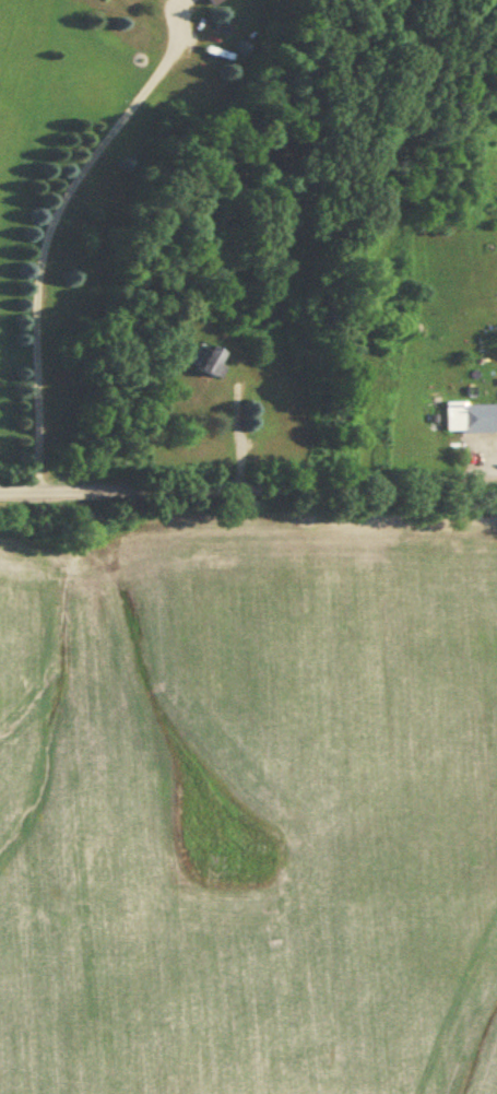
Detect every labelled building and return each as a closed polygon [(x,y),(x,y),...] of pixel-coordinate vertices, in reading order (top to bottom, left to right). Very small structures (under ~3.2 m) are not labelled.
[(482,241),(483,252),(494,252),(494,240),(482,241)] [(224,368),(218,364),(224,355),(200,341),(187,363),(217,380),(224,368)] [(447,432),(496,431),(496,403),(446,404),(447,432)]
